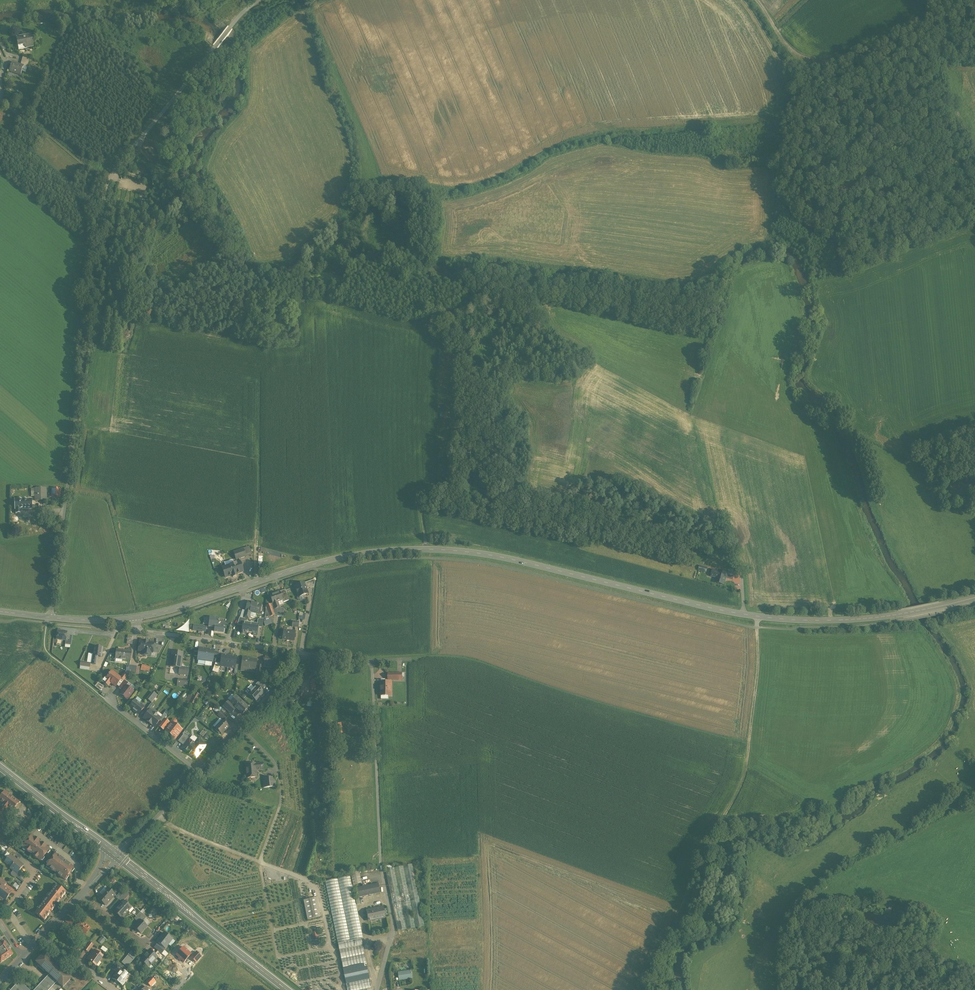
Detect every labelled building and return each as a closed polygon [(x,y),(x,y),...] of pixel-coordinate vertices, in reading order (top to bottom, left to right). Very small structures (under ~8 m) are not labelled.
[(24,36),(16,37),(18,44),(19,43),(21,49),(26,48),(25,47),(33,46),(31,35),(27,36),(27,38),(25,38),(24,36)] [(20,64),(12,61),(9,70),(14,71),(13,72),(20,75),(24,65),(20,64)] [(46,488),(35,489),(36,501),(46,501),(46,488)] [(61,489),(52,488),(51,496),(60,497),(61,489)] [(32,499),(14,500),(15,509),(32,509),(32,499)] [(243,549),(234,552),(236,560),(246,556),(243,549)] [(234,564),(225,566),(226,568),(225,569),(224,569),(225,572),(226,572),(227,572),(229,576),(232,575),(233,577),(237,576),(236,574),(243,571),(240,562),(234,564)] [(718,572),(713,570),(711,575),(717,577),(715,583),(723,585),(726,577),(727,574),(727,573),(719,571),(718,572)] [(312,580),(304,583),(306,589),(309,588),(314,588),(315,580),(312,580)] [(304,583),(295,586),(296,588),(295,589),(297,594),(298,594),(299,597),(308,594),(307,591),(306,590),(306,589),(304,583)] [(285,590),(280,592),(283,600),(282,600),(283,602),(289,600),(285,590)] [(280,591),(270,595),(273,603),(274,606),(275,609),(276,609),(280,607),(277,602),(282,600),(283,600),(280,592),(280,591)] [(262,605),(247,602),(245,610),(251,612),(259,614),(262,605)] [(273,603),(266,606),(264,618),(270,617),(267,608),(274,606),(273,603)] [(274,606),(267,608),(270,617),(275,615),(274,614),(275,613),(276,609),(275,609),(274,606)] [(214,618),(209,617),(208,627),(214,628),(214,632),(223,633),(224,626),(219,625),(219,618),(214,618)] [(242,633),(246,634),(246,633),(249,633),(250,623),(245,623),(243,622),(243,625),(242,633)] [(257,624),(250,623),(249,633),(252,634),(252,635),(256,635),(258,627),(258,624),(257,624)] [(295,632),(284,630),(282,639),(294,641),(295,632)] [(67,632),(57,631),(56,639),(66,640),(67,634),(67,632)] [(148,641),(144,641),(144,642),(140,641),(138,651),(143,651),(146,652),(145,655),(150,656),(151,653),(152,653),(153,645),(154,643),(148,642),(148,641)] [(162,646),(153,645),(152,653),(158,654),(162,646)] [(93,654),(92,664),(96,664),(97,656),(101,657),(103,648),(94,647),(93,654)] [(207,649),(199,648),(199,649),(198,656),(198,660),(205,661),(207,649)] [(132,652),(116,649),(115,659),(130,661),(132,652)] [(214,650),(207,649),(205,661),(212,662),(213,658),(214,651),(214,650)] [(183,653),(173,652),(171,667),(181,668),(181,661),(183,653)] [(220,664),(220,667),(228,668),(229,656),(222,655),(220,664)] [(229,656),(228,668),(235,669),(235,665),(237,657),(229,656)] [(256,659),(242,658),(241,668),(249,669),(255,669),(255,670),(257,659),(256,659)] [(212,671),(218,673),(220,667),(220,664),(215,663),(212,671)] [(137,666),(129,665),(128,673),(136,674),(137,666)] [(121,678),(112,671),(106,679),(104,682),(108,686),(111,682),(116,686),(118,683),(122,679),(121,678)] [(397,673),(388,673),(388,682),(391,682),(391,680),(397,680),(397,673)] [(121,684),(119,687),(122,690),(126,686),(128,683),(126,682),(124,680),(121,684)] [(262,681),(259,680),(255,685),(256,686),(262,691),(267,685),(262,681)] [(128,683),(126,686),(133,691),(135,688),(127,681),(126,682),(128,683)] [(98,682),(95,686),(101,691),(104,687),(98,682)] [(388,682),(381,682),(381,696),(391,696),(391,682),(388,682)] [(122,690),(120,693),(127,699),(133,691),(126,686),(122,690)] [(256,686),(249,694),(256,701),(263,693),(262,691),(256,686)] [(154,693),(148,700),(152,703),(157,696),(154,693)] [(193,696),(190,702),(195,705),(200,696),(194,693),(193,696)] [(319,706),(319,698),(308,698),(308,706),(319,706)] [(144,707),(135,700),(129,707),(139,714),(144,707)] [(234,706),(234,707),(236,709),(242,714),(248,708),(240,700),(234,706)] [(234,706),(229,701),(223,707),(231,714),(236,709),(234,707),(234,706)] [(149,711),(143,718),(146,720),(146,721),(146,720),(149,723),(156,714),(151,710),(150,710),(149,711)] [(227,717),(221,712),(218,714),(224,721),(227,717)] [(156,714),(149,723),(152,725),(155,727),(160,720),(161,719),(160,718),(156,714)] [(162,722),(159,726),(164,730),(169,723),(164,719),(162,722)] [(182,730),(175,725),(177,723),(176,721),(175,719),(172,720),(168,726),(169,727),(165,731),(170,734),(168,737),(173,741),(182,730)] [(229,727),(222,721),(215,728),(221,734),(229,727)] [(342,721),(334,724),(338,733),(345,730),(342,721)] [(190,739),(184,734),(178,741),(184,746),(190,739)] [(191,737),(189,740),(195,744),(198,739),(193,735),(191,737)] [(195,744),(189,740),(191,737),(190,739),(184,746),(182,748),(188,753),(191,755),(196,759),(206,745),(198,739),(195,744)] [(262,763),(245,765),(246,778),(256,777),(256,770),(263,769),(262,763)] [(274,777),(262,778),(263,787),(275,786),(274,777)] [(5,791),(0,797),(0,801),(4,804),(0,808),(4,812),(7,809),(8,810),(9,809),(12,811),(19,802),(5,791)] [(2,824),(9,815),(4,812),(0,808),(0,822),(2,824)] [(46,846),(35,838),(32,836),(23,847),(26,850),(29,852),(34,856),(37,859),(37,858),(40,861),(49,849),(46,847),(46,846)] [(14,850),(9,847),(5,852),(10,855),(14,858),(17,853),(14,850)] [(59,857),(56,854),(47,866),(50,868),(50,869),(53,871),(58,874),(58,875),(61,877),(65,879),(73,868),(70,865),(59,856),(59,857)] [(14,858),(10,855),(5,862),(11,867),(10,868),(17,873),(23,865),(14,858)] [(412,864),(385,870),(397,931),(424,926),(412,864)] [(359,871),(351,873),(353,885),(361,883),(359,871)] [(350,876),(325,881),(337,944),(361,939),(363,938),(350,876)] [(378,883),(355,888),(357,898),(380,893),(378,883)] [(2,885),(0,887),(0,888),(0,897),(2,899),(3,899),(4,899),(4,898),(5,899),(11,892),(9,891),(6,889),(3,886),(2,885)] [(48,897),(47,898),(56,905),(66,892),(57,885),(56,886),(54,889),(49,894),(48,897)] [(107,888),(108,889),(106,892),(105,891),(98,898),(106,905),(110,901),(109,900),(112,898),(115,895),(115,896),(116,895),(107,888)] [(122,890),(117,896),(116,896),(116,897),(118,900),(119,899),(124,893),(122,890)] [(124,893),(119,899),(122,902),(123,901),(124,901),(128,896),(124,893)] [(56,905),(47,898),(46,899),(44,901),(40,907),(38,909),(35,913),(44,921),(56,905)] [(316,898),(303,900),(307,920),(320,917),(316,898)] [(122,902),(114,911),(120,916),(122,918),(123,917),(129,910),(128,909),(130,907),(124,901),(123,901),(122,902)] [(383,907),(366,911),(368,920),(368,921),(370,921),(385,918),(383,907)] [(136,916),(134,919),(138,922),(140,920),(142,922),(145,918),(146,917),(140,912),(136,916)] [(73,913),(66,921),(71,926),(78,918),(73,913)] [(142,922),(140,920),(138,922),(134,927),(141,933),(147,926),(150,923),(145,918),(142,922)] [(90,929),(82,921),(76,927),(81,932),(85,935),(90,929)] [(81,932),(76,927),(72,931),(77,936),(81,932)] [(172,939),(164,933),(157,942),(158,943),(165,948),(172,939)] [(361,939),(337,944),(339,950),(362,945),(361,939)] [(0,944),(0,943),(0,962),(1,962),(13,954),(9,949),(10,949),(8,946),(4,941),(0,944)] [(89,943),(85,949),(88,952),(93,945),(89,943)] [(164,949),(165,948),(158,943),(155,947),(162,953),(165,949),(164,949)] [(362,945),(339,950),(343,969),(366,964),(362,945)] [(176,955),(184,962),(191,954),(183,947),(182,949),(181,948),(178,952),(179,952),(176,955)] [(149,950),(141,960),(148,967),(157,958),(157,957),(154,955),(149,950)] [(102,956),(94,951),(91,956),(90,956),(88,960),(91,962),(96,966),(96,965),(95,965),(98,960),(99,961),(102,956)] [(128,967),(138,955),(132,951),(122,962),(128,967)] [(165,957),(158,951),(154,955),(157,957),(157,958),(161,961),(165,957)] [(196,962),(201,957),(196,952),(191,958),(196,962)] [(49,974),(58,965),(44,953),(36,962),(38,964),(49,974)] [(343,969),(344,975),(347,975),(350,989),(362,989),(371,988),(370,979),(369,979),(366,964),(343,969)] [(58,965),(49,974),(57,981),(63,987),(71,978),(58,965)] [(117,981),(124,971),(120,969),(120,968),(117,972),(113,978),(117,981)] [(124,971),(117,981),(122,985),(125,981),(123,979),(127,974),(124,971)] [(411,971),(399,973),(400,980),(412,978),(411,971)] [(50,981),(54,985),(57,981),(49,974),(46,978),(50,981)] [(151,977),(146,982),(150,987),(155,981),(151,977)] [(34,989),(42,989),(50,981),(46,978),(34,989)] [(11,989),(27,989),(28,989),(20,981),(11,989)] [(42,989),(49,989),(54,985),(50,981),(42,989)]
